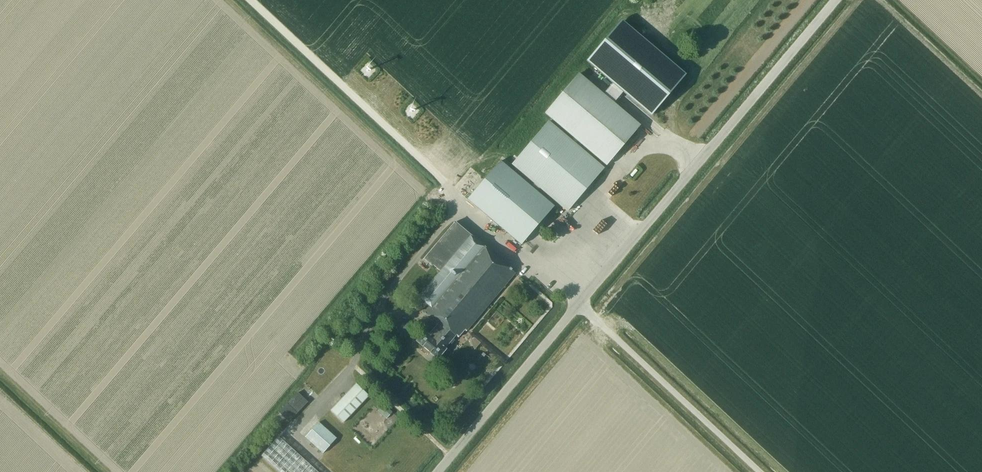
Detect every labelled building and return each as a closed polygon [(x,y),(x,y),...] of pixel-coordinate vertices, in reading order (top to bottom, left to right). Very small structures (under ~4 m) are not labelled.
[(624,92),(654,116),(688,73),(621,20),(588,62),(614,83),(606,93),(617,102),(624,92)] [(641,127),(579,74),(546,112),(608,165),(641,127)] [(548,121),(512,163),(568,210),(603,169),(548,121)] [(502,162),(490,176),(469,200),(523,245),(555,207),(502,162)] [(455,222),(424,258),(440,271),(412,304),(437,325),(429,334),(425,331),(416,341),(437,359),(446,348),(445,348),(457,334),(459,336),(465,328),(467,330),(515,273),(455,222)] [(413,335),(410,322),(397,325),(400,338),(413,335)] [(356,383),(330,410),(344,422),(369,395),(356,383)] [(278,412),(288,421),(308,401),(298,392),(278,412)] [(386,419),(390,415),(393,412),(384,404),(378,410),(386,419)] [(322,453),(336,438),(319,422),(305,437),(322,453)] [(278,436),(261,455),(280,471),(318,471),(278,436)]
